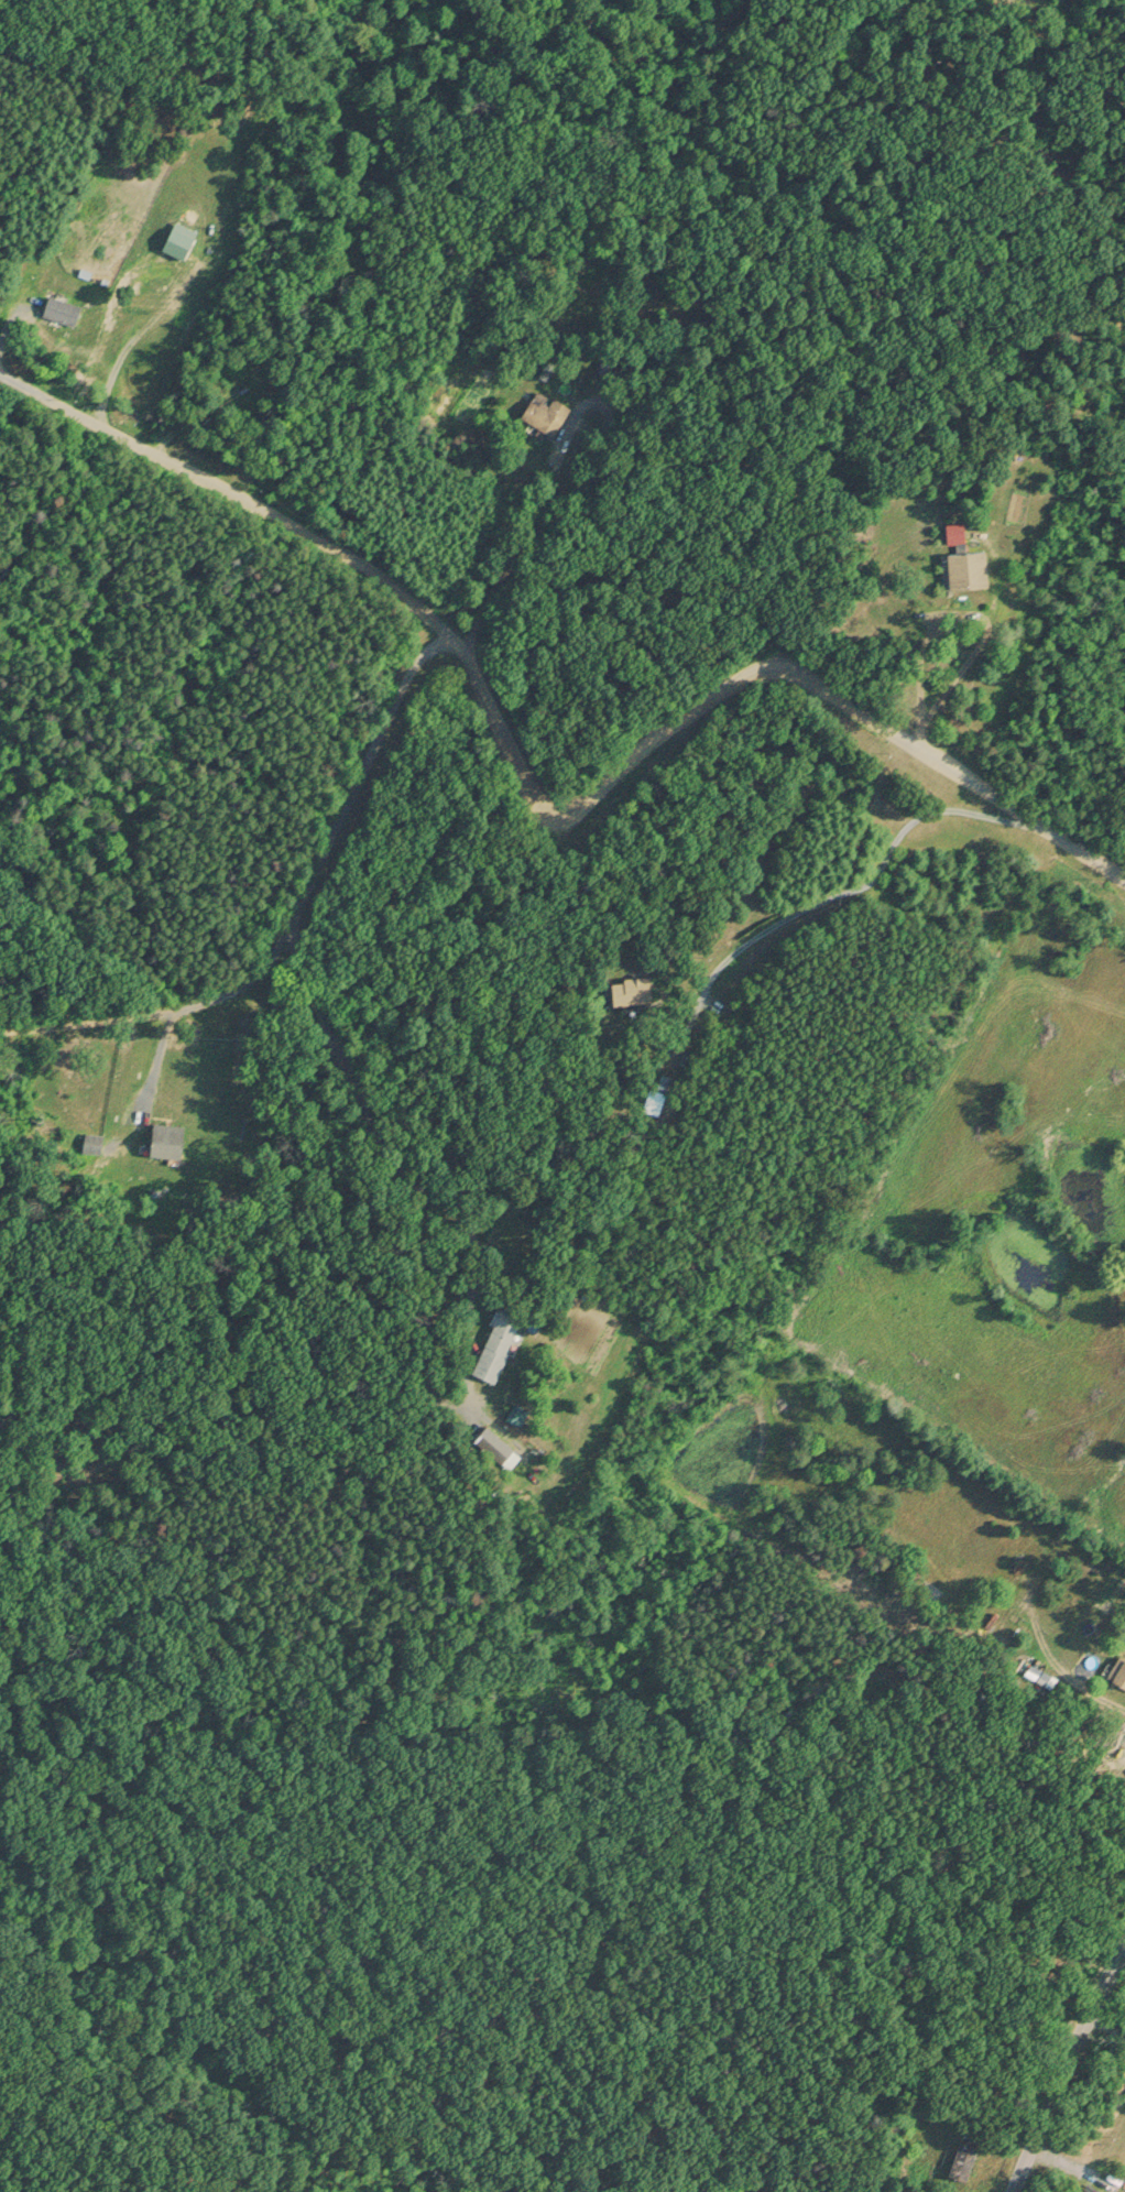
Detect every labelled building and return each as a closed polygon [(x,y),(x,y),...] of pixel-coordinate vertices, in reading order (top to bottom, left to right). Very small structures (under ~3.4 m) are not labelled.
[(77,323),(83,303),(49,291),(42,312),(77,323)] [(569,404),(532,387),(518,418),(556,435),(569,404)] [(986,584),(985,549),(942,550),(943,585),(986,584)] [(179,1123),(156,1120),(155,1137),(177,1139),(179,1123)] [(492,1381),(522,1312),(498,1302),(468,1371),(492,1381)] [(513,1445),(482,1424),(472,1438),(503,1460),(513,1445)] [(1116,1655),(1105,1676),(1124,1686),(1124,1660),(1116,1655)] [(974,2144),(955,2137),(943,2173),(962,2179),(974,2144)]
